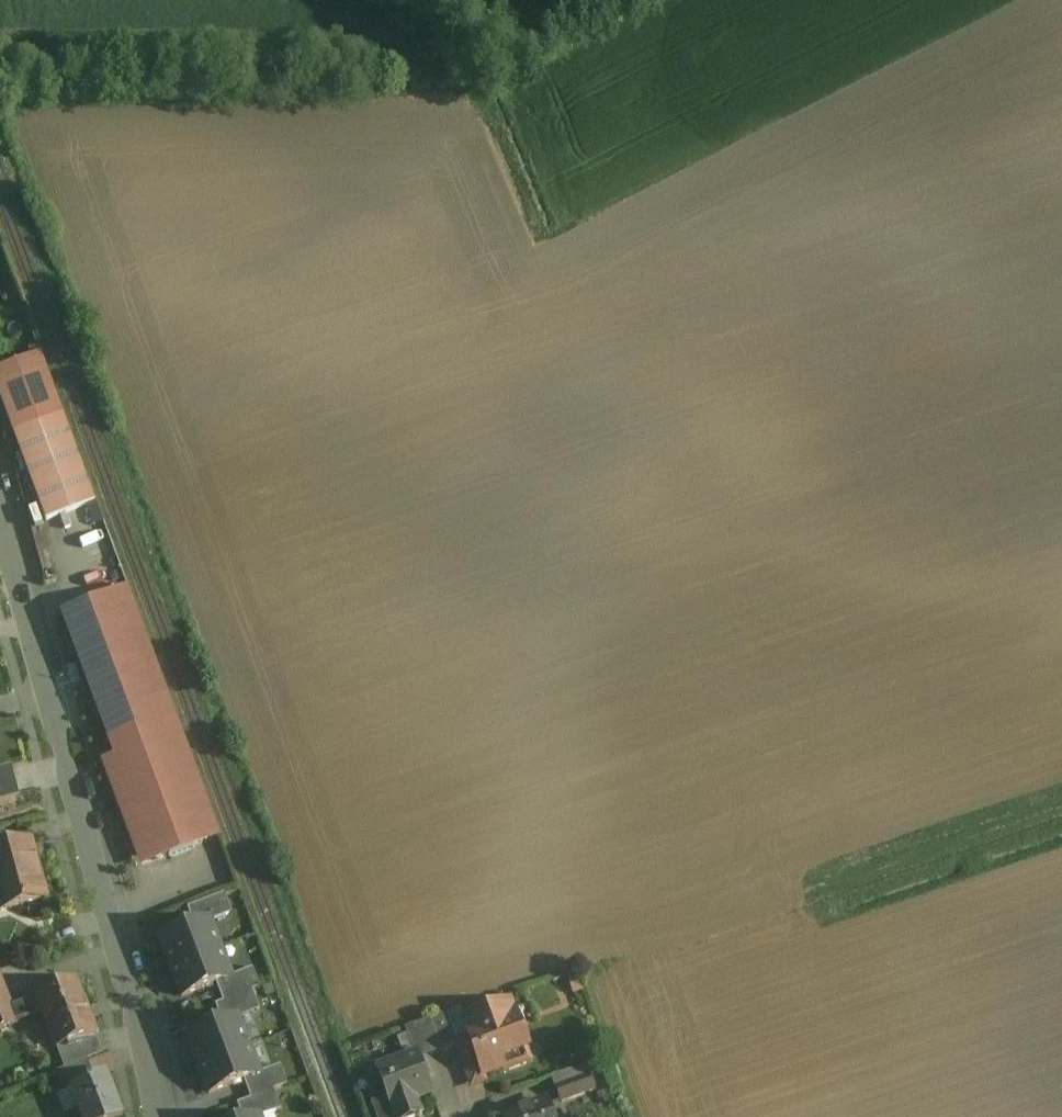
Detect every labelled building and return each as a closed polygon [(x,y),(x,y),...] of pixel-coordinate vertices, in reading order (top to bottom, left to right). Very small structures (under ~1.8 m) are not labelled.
[(0,370),(0,399),(13,434),(62,416),(40,355),(0,370)] [(62,416),(13,434),(45,522),(95,504),(62,416)] [(220,837),(128,590),(63,615),(116,759),(103,763),(136,853),(155,861),(168,856),(169,859),(194,849),(193,847),(220,837)] [(0,851),(0,894),(3,895),(7,910),(46,900),(30,843),(0,851)] [(224,896),(187,910),(193,928),(210,922),(210,923),(231,915),(224,896)] [(193,928),(159,941),(170,970),(220,951),(210,923),(210,922),(193,928)] [(220,951),(170,970),(181,998),(216,985),(231,979),(231,978),(220,951)] [(252,970),(231,978),(231,979),(216,985),(222,1003),(252,992),(259,989),(252,970)] [(76,980),(34,997),(55,1050),(97,1034),(76,980)] [(0,983),(0,1031),(16,1024),(0,982),(0,983)] [(222,1003),(215,1006),(222,1025),(237,1019),(238,1020),(259,1012),(252,992),(222,1003)] [(508,1005),(464,1021),(468,1031),(466,1032),(482,1075),(502,1068),(499,1061),(525,1051),(528,1050),(514,1014),(512,1015),(508,1005)] [(457,1046),(446,1015),(429,1021),(441,1052),(457,1046)] [(222,1025),(187,1038),(198,1066),(248,1047),(238,1020),(237,1019),(222,1025)] [(248,1047),(198,1066),(208,1095),(243,1082),(259,1076),(259,1075),(248,1047)] [(525,1051),(499,1061),(502,1068),(503,1071),(529,1062),(525,1051)] [(417,1056),(377,1071),(387,1100),(389,1099),(410,1091),(414,1100),(415,1100),(432,1094),(417,1056)] [(86,1062),(56,1074),(61,1088),(68,1085),(71,1092),(75,1090),(87,1085),(86,1083),(94,1080),(86,1062)] [(280,1067),(259,1075),(259,1076),(243,1082),(250,1100),(273,1091),(287,1086),(280,1067)] [(86,1083),(87,1085),(75,1090),(81,1106),(76,1108),(80,1116),(121,1116),(104,1076),(94,1080),(86,1083)] [(588,1077),(554,1090),(559,1103),(593,1090),(588,1077)] [(236,1105),(241,1116),(265,1116),(281,1111),(273,1091),(250,1100),(236,1105)] [(389,1099),(395,1116),(421,1116),(422,1116),(415,1100),(414,1100),(410,1091),(389,1099)] [(507,1116),(551,1116),(546,1103),(507,1116)]
